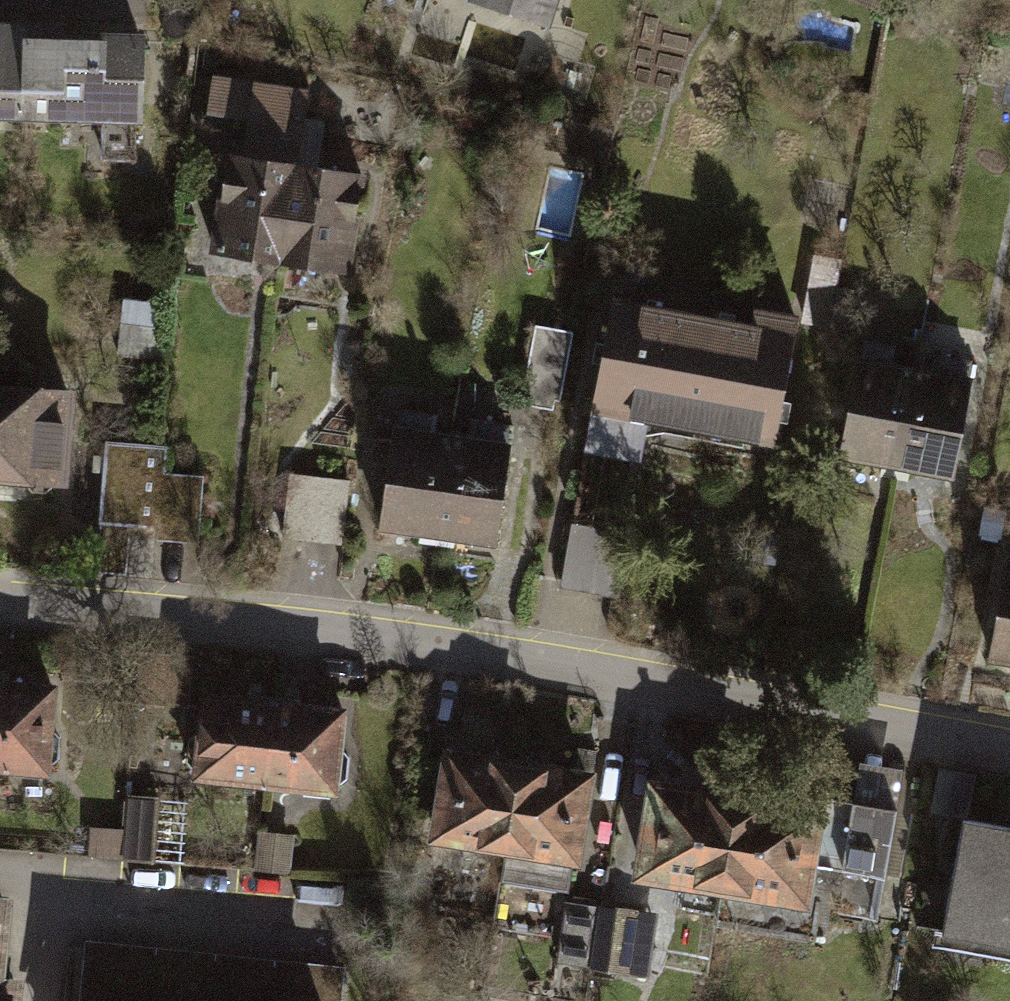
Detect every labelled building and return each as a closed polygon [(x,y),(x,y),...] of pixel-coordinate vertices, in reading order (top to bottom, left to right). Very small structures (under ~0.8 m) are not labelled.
[(564,32),(575,0),(467,0),(564,32)] [(23,123),(26,26),(0,26),(0,122),(23,123)] [(63,28),(26,26),(23,123),(147,126),(149,37),(63,34),(63,28)] [(206,253),(278,265),(295,165),(307,97),(215,82),(209,117),(247,124),(241,158),(223,155),(206,253)] [(371,178),(295,165),(278,265),(354,278),(371,178)] [(749,324),(609,297),(579,454),(644,466),(651,425),(776,448),(800,320),(751,311),(749,324)] [(124,306),(118,364),(163,368),(168,310),(124,306)] [(573,339),(539,333),(526,408),(560,414),(573,339)] [(899,351),(863,343),(838,458),(896,470),(918,369),(896,364),(899,351)] [(940,374),(918,369),(896,470),(955,483),(980,365),(943,357),(940,374)] [(0,388),(0,480),(23,482),(23,489),(32,499),(48,500),(58,492),(66,393),(0,388)] [(433,419),(394,415),(379,538),(440,546),(453,440),(431,437),(433,419)] [(473,443),(453,440),(440,546),(501,553),(516,432),(475,427),(473,443)] [(169,455),(108,451),(99,579),(126,581),(130,532),(199,537),(202,484),(167,482),(169,455)] [(292,485),(288,549),(331,551),(334,487),(292,485)] [(625,539),(574,531),(564,590),(614,599),(625,539)] [(987,662),(1009,667),(1009,556),(987,662)] [(0,682),(0,776),(46,780),(55,764),(57,743),(50,729),(54,687),(0,682)] [(274,704),(200,696),(196,735),(186,747),(183,773),(190,789),(264,797),(274,704)] [(348,712),(274,704),(264,797),(338,805),(347,789),(350,768),(343,754),(348,712)] [(516,764),(440,753),(425,846),(502,858),(516,764)] [(593,776),(516,764),(502,858),(543,864),(541,878),(576,883),(593,776)] [(947,769),(940,808),(971,814),(978,775),(947,769)] [(732,798),(644,783),(627,889),(715,903),(732,798)] [(819,812),(732,798),(715,903),(802,917),(814,847),(852,853),(851,862),(884,867),(893,812),(820,800),(819,812)] [(119,862),(152,865),(158,803),(125,800),(122,834),(119,862)] [(958,825),(937,948),(1009,960),(1009,833),(958,825)] [(122,834),(93,831),(90,859),(119,862),(122,834)] [(297,842),(260,838),(256,876),(293,880),(297,842)] [(600,915),(566,909),(556,971),(591,976),(600,915)] [(655,923),(600,915),(591,976),(645,984),(655,923)] [(87,945),(81,1000),(337,1000),(340,972),(87,945)] [(21,984),(0,982),(0,1000),(19,1000),(21,984)]
